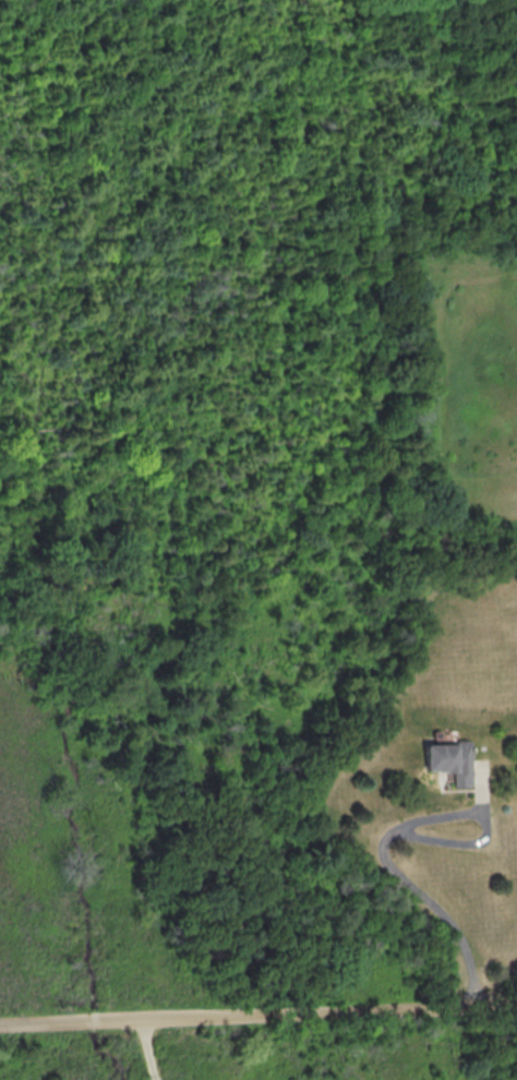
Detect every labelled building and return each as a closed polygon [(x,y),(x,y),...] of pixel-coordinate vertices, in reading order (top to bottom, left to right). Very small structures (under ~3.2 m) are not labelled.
[(421,741),(470,740),(471,783),(455,784),(454,772),(421,773),(421,741)]
